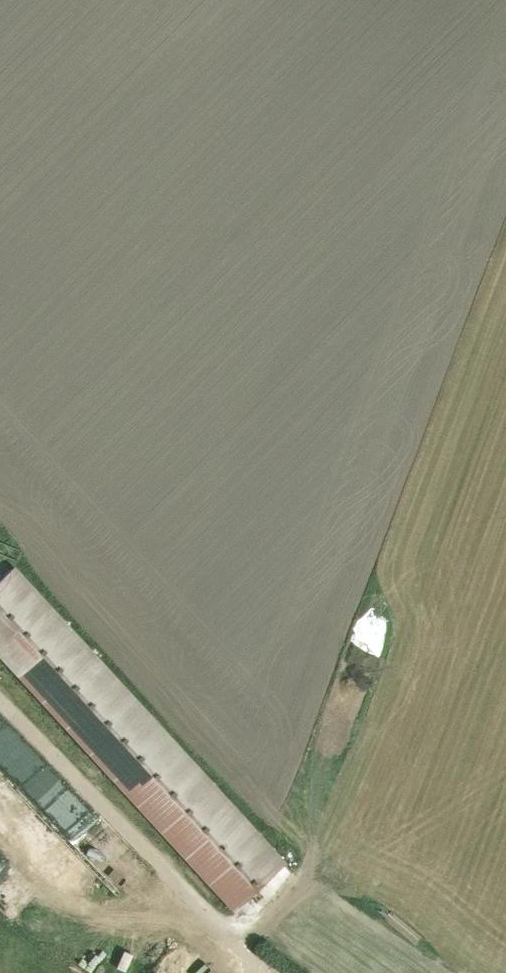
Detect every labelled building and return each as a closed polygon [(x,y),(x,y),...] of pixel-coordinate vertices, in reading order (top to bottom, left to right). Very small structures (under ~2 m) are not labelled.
[(2,489),(0,492),(0,506),(9,495),(2,489)] [(19,555),(0,572),(0,641),(236,898),(289,850),(147,695),(19,555)]
